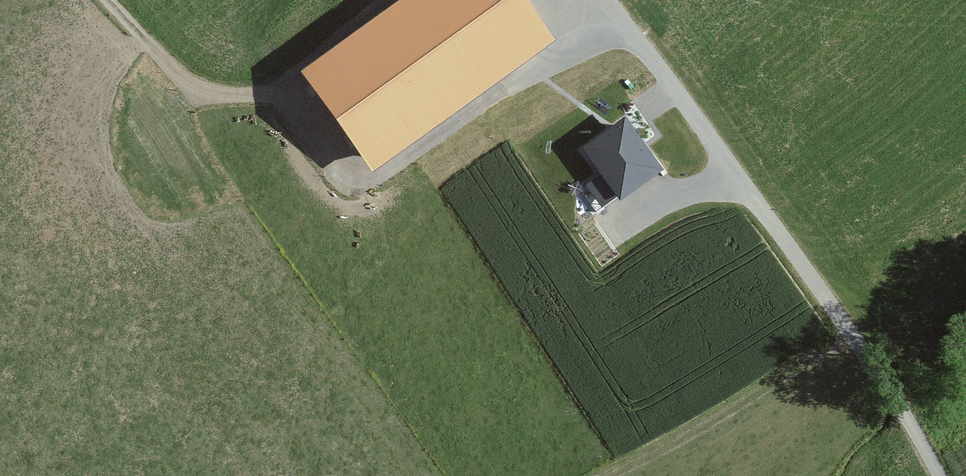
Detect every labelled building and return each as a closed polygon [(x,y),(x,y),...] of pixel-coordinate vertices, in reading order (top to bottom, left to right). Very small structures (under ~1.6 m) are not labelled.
[(303,66),(370,161),(554,32),(531,0),(397,0),(303,66)] [(663,164),(626,116),(588,145),(609,172),(585,191),(598,209),(619,193),(621,196),(663,164)]
